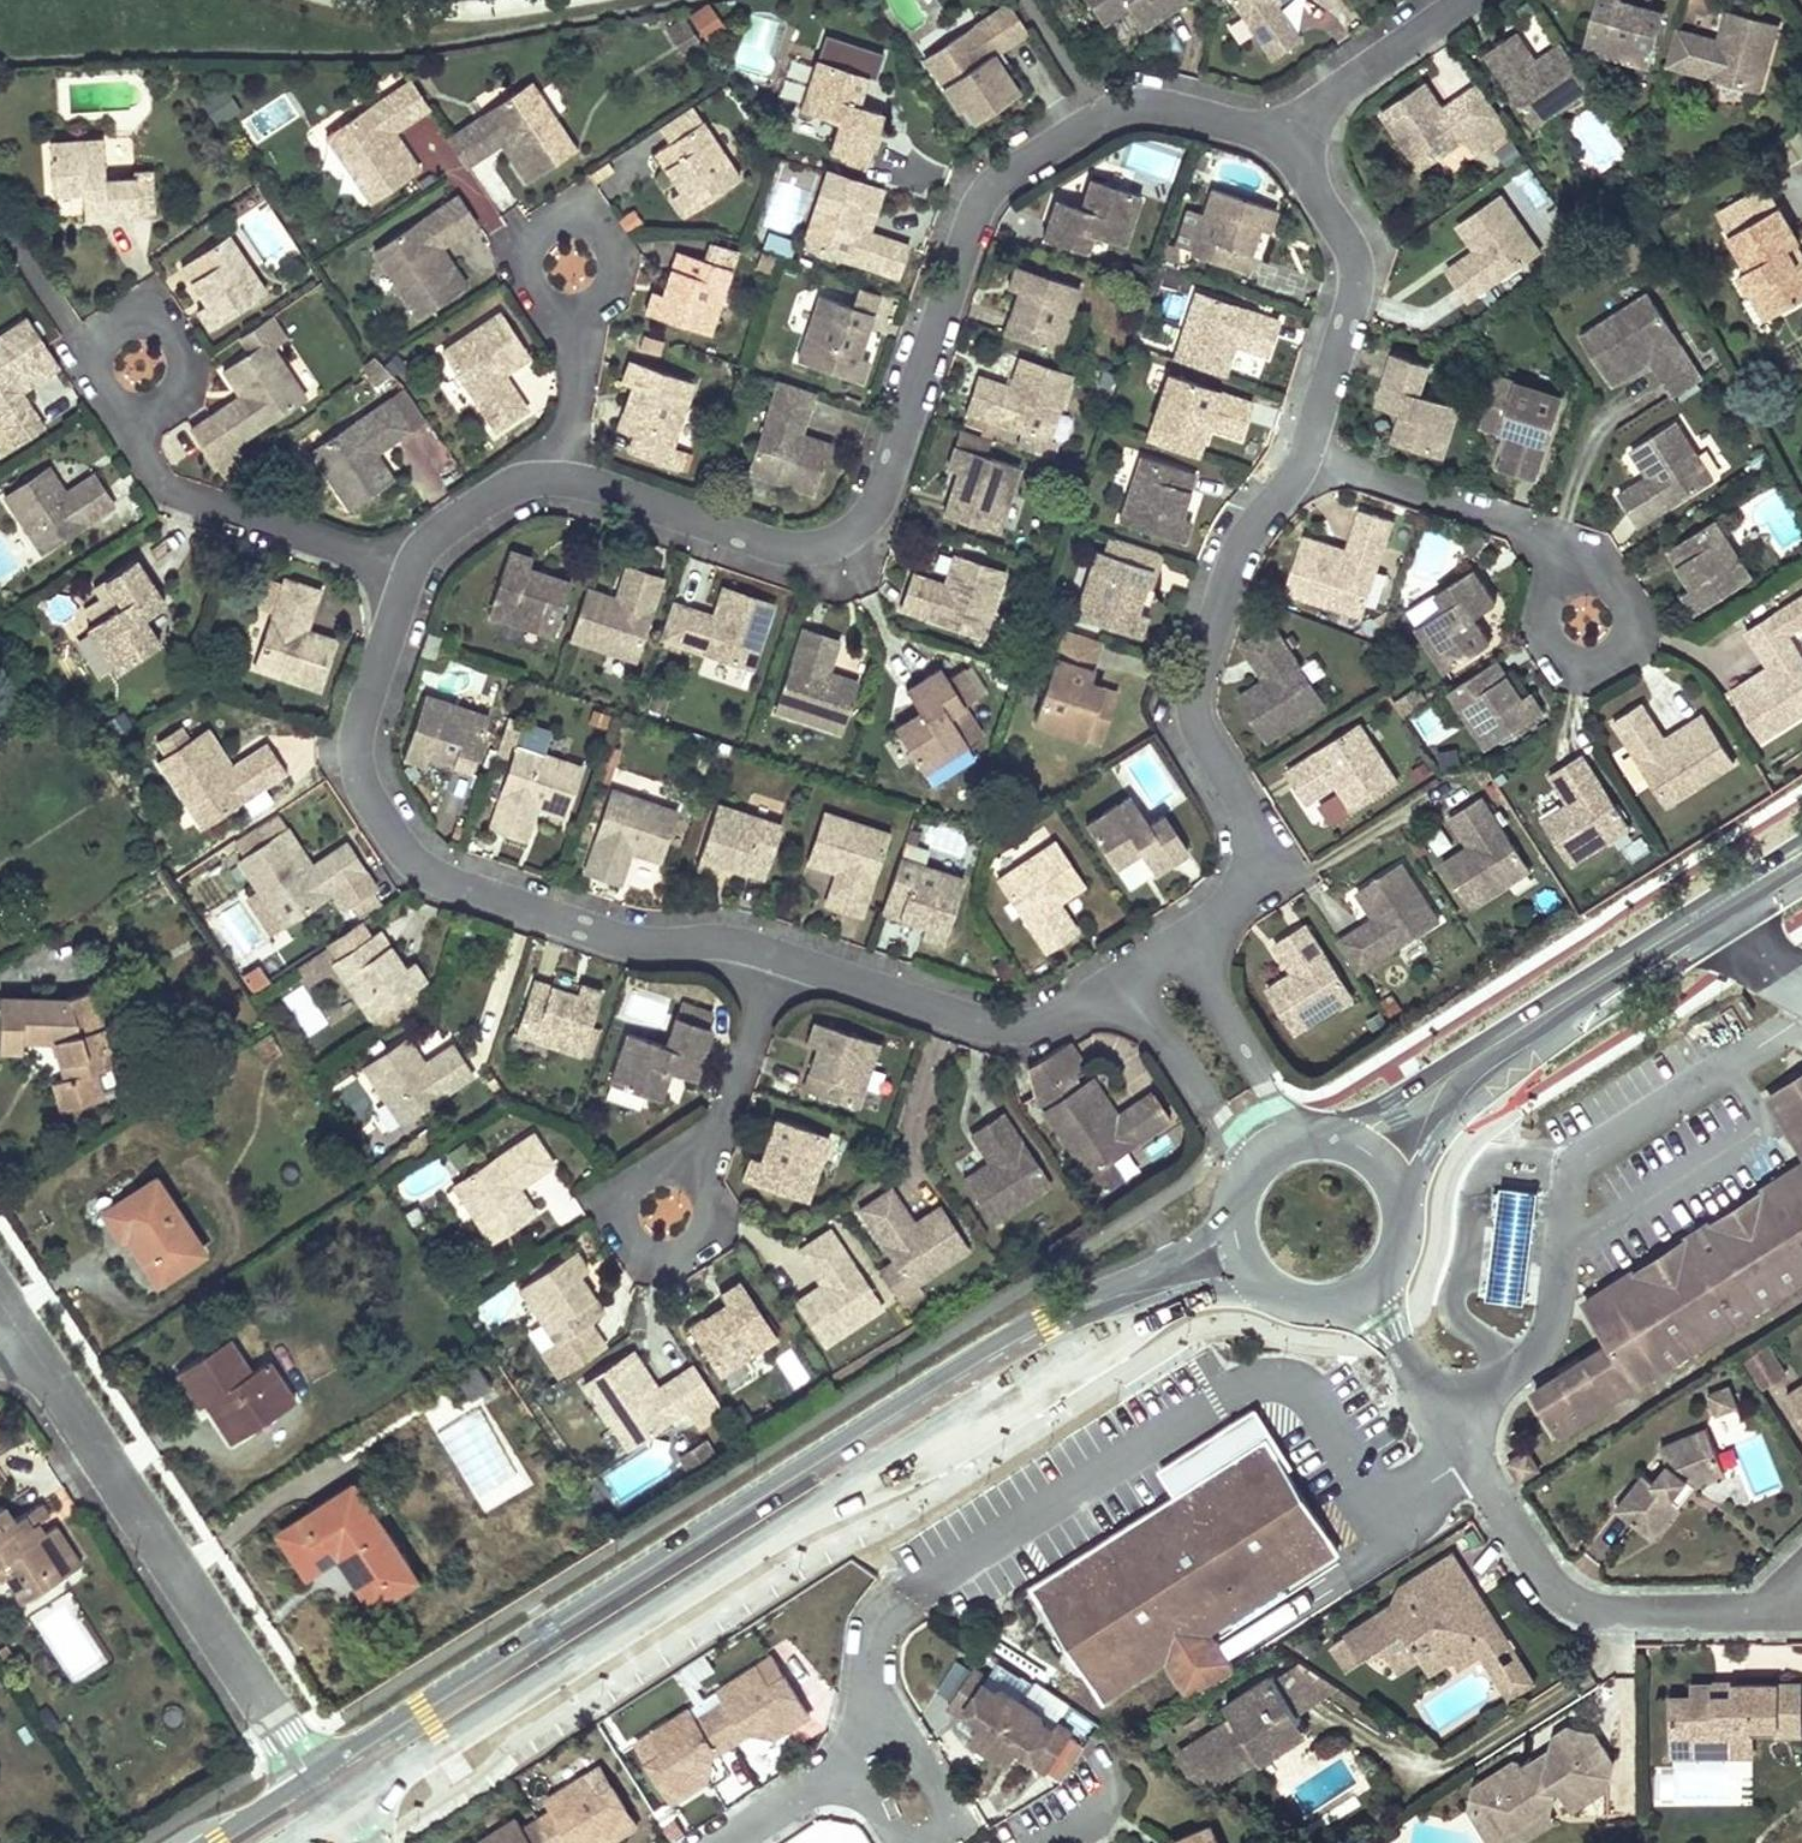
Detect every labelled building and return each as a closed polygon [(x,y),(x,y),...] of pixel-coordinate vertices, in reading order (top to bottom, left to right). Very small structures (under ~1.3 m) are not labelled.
[(710,0),(687,10),(699,38),(722,28),(710,0)] [(1105,24),(1130,7),(1144,27),(1184,0),(1183,0),(1089,0),(1105,24)] [(1273,55),(1300,37),(1276,0),(1237,0),(1273,55)] [(1586,45),(1652,64),(1667,11),(1628,0),(1598,0),(1586,45)] [(994,54),(1022,34),(1004,8),(927,61),(959,109),(965,105),(975,120),(1019,91),(994,54)] [(1762,92),(1771,61),(1780,30),(1730,16),(1723,42),(1681,30),(1671,66),(1762,92)] [(690,27),(675,37),(692,61),(706,51),(690,27)] [(1523,33),(1491,55),(1538,126),(1594,88),(1564,44),(1541,60),(1523,33)] [(866,164),(883,112),(858,104),(867,75),(819,59),(802,108),(841,122),(831,151),(866,164)] [(171,83),(182,76),(173,62),(162,69),(171,83)] [(388,136),(428,109),(409,81),(326,137),(359,186),(364,183),(374,198),(417,170),(398,141),(393,144),(388,136)] [(222,83),(201,98),(217,121),(238,106),(222,83)] [(508,151),(526,178),(568,150),(558,135),(562,132),(529,83),(448,138),(466,165),(506,138),(513,147),(508,151)] [(1428,87),(1385,117),(1422,172),(1469,140),(1478,153),(1509,131),(1480,88),(1444,112),(1428,87)] [(659,128),(668,143),(700,123),(690,107),(659,128)] [(668,196),(681,215),(736,179),(700,123),(668,143),(653,153),(678,190),(668,196)] [(101,178),(99,158),(98,138),(46,142),(50,194),(81,191),(83,218),(135,214),(133,190),(152,188),(150,167),(132,168),(133,175),(101,178)] [(903,243),(857,228),(861,216),(866,217),(876,186),(829,171),(824,187),(819,186),(800,243),(893,273),(903,243)] [(1086,178),(1076,207),(1052,199),(1039,237),(1079,250),(1085,232),(1117,242),(1133,194),(1086,178)] [(1209,187),(1189,251),(1241,267),(1255,224),(1266,228),(1273,207),(1209,187)] [(135,214),(154,212),(152,188),(133,190),(135,214)] [(456,273),(441,249),(476,225),(456,194),(377,247),(413,302),(456,273)] [(1747,194),(1717,207),(1724,222),(1753,209),(1747,194)] [(1499,198),(1477,213),(1455,228),(1471,252),(1445,269),(1467,302),(1538,255),(1499,198)] [(1783,214),(1732,243),(1750,274),(1741,280),(1752,299),(1761,294),(1777,322),(1801,308),(1801,278),(1790,257),(1799,251),(1801,250),(1801,245),(1783,214)] [(195,306),(210,327),(264,289),(225,233),(180,263),(205,299),(195,306)] [(708,238),(702,253),(732,264),(738,250),(708,238)] [(552,261),(569,283),(590,267),(573,245),(552,261)] [(672,248),(659,290),(647,286),(640,309),(704,330),(724,265),(672,248)] [(1790,257),(1801,278),(1801,256),(1799,251),(1790,257)] [(988,304),(981,325),(1053,349),(1075,285),(1013,264),(999,308),(988,304)] [(875,313),(882,294),(860,286),(853,306),(875,313)] [(1603,329),(1595,333),(1588,338),(1614,379),(1641,362),(1638,357),(1648,351),(1675,393),(1704,375),(1650,291),(1599,323),(1603,329)] [(1231,345),(1262,355),(1274,319),(1192,292),(1171,356),(1221,373),(1231,345)] [(1761,294),(1752,299),(1768,327),(1777,322),(1761,294)] [(861,357),(875,313),(853,306),(822,296),(801,360),(864,381),(871,360),(861,357)] [(526,406),(502,372),(526,355),(495,311),(441,349),(496,427),(526,406)] [(267,316),(238,334),(248,350),(221,367),(237,392),(189,422),(215,463),(237,450),(231,440),(302,395),(270,344),(281,338),(267,316)] [(28,319),(13,329),(9,323),(0,329),(0,450),(41,422),(13,382),(24,374),(28,381),(56,362),(28,319)] [(1389,353),(1372,402),(1401,411),(1393,437),(1441,453),(1457,405),(1427,395),(1436,369),(1389,353)] [(375,356),(359,366),(366,376),(384,365),(375,356)] [(1005,384),(975,374),(963,410),(966,411),(962,421),(980,427),(978,432),(1047,455),(1052,439),(1044,437),(1065,374),(1014,357),(1005,384)] [(630,384),(617,427),(632,432),(627,450),(658,459),(663,442),(668,443),(687,380),(624,361),(618,381),(630,384)] [(384,365),(366,376),(372,386),(392,373),(384,365)] [(1203,426),(1219,431),(1235,437),(1247,401),(1165,374),(1143,438),(1193,454),(1203,426)] [(1506,434),(1501,450),(1496,466),(1532,478),(1541,450),(1547,433),(1559,397),(1496,376),(1480,426),(1506,434)] [(776,381),(746,472),(809,492),(826,441),(799,433),(812,392),(776,381)] [(387,400),(407,431),(425,419),(405,388),(387,400)] [(372,453),(407,431),(387,400),(308,451),(344,507),(389,478),(372,453)] [(1678,419),(1655,433),(1633,448),(1649,473),(1620,491),(1640,522),(1714,476),(1678,419)] [(157,436),(171,464),(201,450),(187,421),(157,436)] [(942,511),(995,528),(1016,464),(952,444),(945,465),(956,468),(942,511)] [(237,450),(215,463),(223,476),(227,466),(241,457),(237,450)] [(1178,513),(1192,471),(1139,454),(1117,517),(1180,539),(1188,517),(1178,513)] [(75,483),(58,494),(42,471),(0,499),(0,501),(35,555),(113,503),(93,472),(75,483)] [(1301,535),(1287,583),(1303,588),(1301,595),(1360,613),(1389,520),(1358,510),(1343,555),(1331,552),(1333,546),(1301,535)] [(1685,592),(1691,602),(1698,612),(1753,575),(1716,519),(1670,549),(1694,587),(1685,592)] [(511,546),(489,610),(553,632),(571,580),(528,565),(532,554),(511,546)] [(1144,611),(1132,607),(1146,565),(1095,548),(1073,611),(1136,633),(1144,611)] [(1001,569),(951,552),(942,580),(910,569),(898,605),(980,632),(1001,569)] [(133,557),(102,577),(90,586),(96,596),(83,605),(93,621),(86,625),(114,669),(157,641),(140,615),(151,608),(162,601),(148,580),(133,557)] [(623,563),(612,593),(586,585),(569,635),(632,656),(659,575),(623,563)] [(1489,645),(1473,620),(1496,605),(1474,573),(1443,593),(1452,607),(1418,629),(1447,673),(1468,658),(1489,645)] [(269,617),(251,669),(313,691),(331,640),(304,630),(317,591),(282,579),(280,584),(266,579),(255,612),(269,617)] [(718,586),(708,613),(671,600),(659,636),(747,666),(768,603),(718,586)] [(1743,708),(1757,729),(1772,719),(1776,726),(1801,709),(1801,655),(1772,609),(1743,628),(1770,669),(1760,675),(1757,670),(1730,687),(1743,708)] [(1238,695),(1253,717),(1268,739),(1322,703),(1270,623),(1239,644),(1262,679),(1238,695)] [(828,669),(838,638),(803,626),(775,707),(838,729),(855,678),(828,669)] [(1110,690),(1084,681),(1098,640),(1062,628),(1031,718),(1093,740),(1110,690)] [(1531,686),(1525,690),(1519,694),(1496,658),(1450,687),(1462,706),(1479,731),(1487,743),(1544,707),(1531,686)] [(913,773),(978,730),(959,702),(975,691),(959,667),(948,674),(941,663),(897,692),(911,713),(885,730),(913,773)] [(469,764),(477,737),(486,711),(421,689),(400,753),(422,760),(425,749),(469,764)] [(1729,754),(1715,733),(1702,712),(1675,729),(1678,733),(1667,740),(1641,699),(1613,717),(1666,800),(1718,767),(1714,762),(1729,754)] [(506,708),(503,717),(518,722),(521,713),(506,708)] [(503,717),(498,732),(513,736),(518,722),(503,717)] [(1350,808),(1372,794),(1394,780),(1358,723),(1286,769),(1308,803),(1336,785),(1350,808)] [(187,728),(176,735),(187,750),(197,744),(187,728)] [(166,764),(202,820),(281,768),(260,737),(226,760),(209,735),(197,744),(187,750),(176,735),(165,742),(175,757),(166,764)] [(560,811),(569,785),(578,759),(517,738),(488,820),(523,832),(534,802),(560,811)] [(1442,770),(1461,765),(1456,747),(1437,752),(1442,770)] [(1581,750),(1549,770),(1565,796),(1542,811),(1571,858),(1627,823),(1581,750)] [(654,858),(663,832),(672,806),(609,784),(581,866),(617,879),(628,849),(654,858)] [(1195,836),(1185,821),(1174,806),(1149,823),(1126,789),(1083,818),(1112,862),(1137,845),(1151,866),(1195,836)] [(1440,855),(1455,878),(1469,901),(1525,865),(1478,792),(1446,812),(1464,840),(1440,855)] [(714,799),(692,863),(715,870),(719,859),(761,874),(779,822),(714,799)] [(822,809),(814,833),(805,858),(832,868),(821,899),(857,911),(884,830),(822,809)] [(279,921),(325,891),(337,909),(339,907),(366,889),(372,885),(361,868),(343,840),(303,866),(296,856),(298,854),(301,852),(283,825),(241,853),(251,868),(246,871),(279,921)] [(1074,927),(1065,913),(1056,899),(1079,883),(1050,839),(995,875),(1042,948),(1074,927)] [(896,856),(878,907),(921,922),(917,934),(939,941),(960,878),(896,856)] [(1357,889),(1365,901),(1372,913),(1336,936),(1357,968),(1438,917),(1402,861),(1357,889)] [(376,903),(366,889),(339,907),(349,921),(376,903)] [(349,921),(316,943),(326,958),(323,961),(372,1033),(417,1004),(406,987),(416,980),(404,962),(394,968),(369,930),(359,936),(349,921)] [(1266,984),(1280,1006),(1294,1029),(1349,994),(1305,922),(1272,942),(1289,970),(1266,984)] [(994,963),(988,977),(1001,983),(1008,969),(994,963)] [(529,977),(512,1029),(575,1050),(596,987),(575,980),(572,991),(529,977)] [(53,1038),(66,1076),(54,1079),(64,1109),(119,1091),(87,992),(66,998),(66,1002),(0,1001),(0,1049),(20,1050),(21,1039),(53,1038)] [(625,1032),(609,1081),(657,1097),(666,1069),(692,1078),(709,1028),(704,1026),(709,1012),(677,1001),(663,1045),(625,1032)] [(871,1038),(839,1028),(808,1017),(801,1040),(813,1044),(800,1086),(850,1102),(871,1038)] [(465,1075),(454,1059),(443,1043),(416,1061),(401,1037),(357,1066),(394,1122),(465,1075)] [(1031,1091),(1079,1063),(1064,1038),(1048,1049),(1025,1065),(1031,1091)] [(1768,1097),(1801,1147),(1801,1075),(1768,1097)] [(1087,1076),(1045,1105),(1055,1119),(1050,1122),(1085,1173),(1166,1117),(1148,1090),(1107,1118),(1100,1107),(1105,1103),(1087,1076)] [(963,1177),(978,1200),(993,1222),(1049,1185),(1000,1112),(968,1134),(987,1162),(963,1177)] [(825,1133),(799,1124),(773,1115),(758,1159),(749,1156),(741,1178),(803,1198),(825,1133)] [(435,1141),(432,1136),(429,1130),(389,1158),(395,1167),(435,1141)] [(485,1239),(507,1224),(529,1210),(513,1186),(548,1163),(528,1132),(449,1184),(485,1239)] [(1127,1150),(1111,1159),(1122,1180),(1138,1171),(1127,1150)] [(1533,1394),(1559,1433),(1801,1277),(1801,1165),(1584,1306),(1608,1345),(1533,1394)] [(102,1211),(119,1238),(124,1235),(130,1230),(136,1239),(130,1243),(155,1282),(202,1251),(154,1177),(102,1211)] [(966,1249),(951,1227),(937,1204),(912,1221),(889,1186),(858,1207),(882,1243),(867,1253),(901,1303),(916,1294),(911,1286),(966,1249)] [(1536,1193),(1497,1189),(1487,1286),(1526,1290),(1536,1193)] [(130,1230),(124,1235),(130,1243),(136,1239),(130,1230)] [(794,1301),(809,1323),(824,1345),(878,1308),(826,1230),(794,1252),(817,1285),(794,1301)] [(582,1270),(569,1251),(514,1287),(552,1344),(544,1350),(553,1365),(592,1339),(583,1324),(598,1314),(573,1277),(582,1270)] [(687,1325),(702,1348),(717,1370),(774,1333),(737,1278),(717,1291),(724,1301),(687,1325)] [(1752,1336),(1729,1351),(1749,1381),(1771,1367),(1752,1336)] [(269,1405),(273,1411),(290,1401),(264,1360),(246,1372),(225,1339),(175,1371),(197,1405),(203,1402),(210,1397),(236,1437),(259,1422),(253,1414),(269,1405)] [(592,1339),(553,1365),(558,1373),(597,1347),(592,1339)] [(794,1349),(777,1356),(791,1390),(808,1382),(794,1349)] [(592,1397),(625,1446),(680,1409),(690,1403),(704,1424),(722,1412),(690,1363),(649,1391),(643,1381),(647,1377),(630,1350),(588,1378),(598,1393),(592,1397)] [(491,1384),(484,1374),(477,1364),(460,1377),(473,1396),(491,1384)] [(1784,1392),(1801,1420),(1801,1380),(1784,1392)] [(1726,1384),(1704,1393),(1713,1415),(1734,1406),(1726,1384)] [(203,1402),(228,1442),(236,1437),(210,1397),(203,1402)] [(690,1403),(680,1409),(695,1431),(704,1424),(690,1403)] [(253,1414),(259,1422),(273,1411),(269,1405),(253,1414)] [(1712,1419),(1725,1443),(1747,1430),(1734,1407),(1712,1419)] [(1179,1499),(1238,1461),(1233,1454),(1242,1448),(1262,1436),(1283,1469),(1291,1464),(1256,1409),(1229,1426),(1160,1469),(1173,1489),(1179,1499)] [(1644,1467),(1614,1504),(1650,1534),(1678,1500),(1671,1494),(1686,1477),(1692,1482),(1722,1469),(1703,1423),(1660,1442),(1665,1458),(1652,1473),(1644,1467)] [(1036,1588),(1106,1698),(1166,1660),(1190,1697),(1233,1670),(1208,1632),(1335,1552),(1283,1469),(1262,1436),(1242,1448),(1233,1454),(1238,1461),(1179,1499),(1036,1588)] [(702,1437),(688,1445),(697,1457),(710,1449),(702,1437)] [(676,1453),(684,1465),(697,1457),(688,1445),(676,1453)] [(1539,1469),(1527,1449),(1507,1461),(1519,1481),(1539,1469)] [(1686,1477),(1671,1494),(1678,1500),(1692,1482),(1686,1477)] [(281,1531),(307,1571),(338,1551),(344,1547),(350,1558),(346,1561),(374,1604),(416,1577),(355,1483),(281,1531)] [(36,1573),(63,1556),(46,1530),(41,1533),(30,1540),(24,1529),(34,1523),(41,1518),(32,1506),(10,1520),(0,1504),(0,1577),(2,1576),(18,1601),(43,1585),(36,1573)] [(30,1540),(41,1533),(34,1523),(24,1529),(30,1540)] [(76,1565),(51,1526),(46,1530),(63,1556),(36,1573),(43,1585),(76,1565)] [(344,1547),(338,1551),(346,1561),(350,1558),(344,1547)] [(1406,1596),(1346,1634),(1361,1659),(1384,1645),(1397,1667),(1421,1653),(1425,1660),(1444,1648),(1449,1655),(1473,1640),(1470,1636),(1493,1621),(1481,1602),(1472,1607),(1461,1592),(1471,1586),(1450,1554),(1399,1586),(1406,1596)] [(1471,1586),(1461,1592),(1472,1607),(1481,1602),(1471,1586)] [(1473,1640),(1449,1655),(1455,1666),(1475,1654),(1502,1696),(1516,1686),(1501,1664),(1515,1655),(1493,1621),(1470,1636),(1473,1640)] [(1346,1634),(1330,1645),(1344,1670),(1361,1659),(1346,1634)] [(1444,1648),(1425,1660),(1430,1669),(1449,1655),(1444,1648)] [(1515,1655),(1501,1664),(1516,1686),(1530,1678),(1515,1655)] [(1269,1684),(1291,1718),(1335,1688),(1298,1664),(1269,1684)] [(646,1762),(671,1801),(671,1802),(703,1782),(695,1768),(692,1763),(699,1758),(711,1751),(713,1755),(746,1735),(743,1731),(754,1723),(761,1719),(764,1725),(773,1738),(805,1717),(779,1677),(764,1687),(752,1669),(718,1691),(723,1700),(691,1721),(686,1712),(650,1734),(661,1753),(646,1762)] [(973,1671),(947,1710),(959,1718),(964,1712),(980,1723),(976,1729),(971,1739),(1005,1762),(1011,1754),(1015,1747),(1032,1758),(1028,1765),(1039,1773),(1066,1733),(1054,1725),(1051,1729),(1039,1721),(1037,1713),(1000,1689),(993,1691),(982,1684),(985,1679),(973,1671)] [(1264,1678),(1219,1709),(1228,1722),(1195,1744),(1221,1784),(1255,1761),(1251,1755),(1296,1725),(1291,1718),(1269,1684),(1264,1678)] [(1736,1680),(1718,1680),(1718,1684),(1718,1695),(1736,1695),(1736,1683),(1736,1680)] [(1718,1684),(1694,1684),(1694,1697),(1673,1697),(1674,1737),(1701,1737),(1701,1743),(1728,1742),(1727,1746),(1755,1746),(1755,1733),(1801,1732),(1800,1682),(1736,1683),(1736,1695),(1718,1695),(1718,1684)] [(980,1723),(964,1712),(959,1718),(976,1729),(980,1723)] [(754,1723),(743,1731),(773,1738),(764,1725),(761,1719),(754,1723)] [(1567,1724),(1561,1728),(1552,1734),(1549,1749),(1555,1740),(1568,1732),(1574,1732),(1581,1736),(1591,1731),(1572,1725),(1567,1724)] [(1257,1766),(1303,1736),(1296,1725),(1251,1755),(1255,1761),(1257,1766)] [(1507,1763),(1470,1786),(1464,1811),(1482,1815),(1493,1832),(1513,1836),(1547,1815),(1552,1789),(1560,1791),(1572,1809),(1607,1786),(1605,1782),(1600,1776),(1596,1771),(1602,1767),(1611,1762),(1591,1731),(1581,1736),(1574,1732),(1568,1732),(1555,1740),(1549,1749),(1546,1764),(1537,1770),(1521,1767),(1507,1763)] [(1730,1752),(1755,1752),(1755,1746),(1727,1746),(1728,1742),(1701,1743),(1701,1737),(1674,1737),(1675,1754),(1701,1753),(1730,1752)] [(1176,1757),(1218,1786),(1221,1784),(1195,1744),(1176,1757)] [(1032,1758),(1015,1747),(1011,1754),(1028,1765),(1032,1758)] [(1549,1749),(1521,1767),(1537,1770),(1546,1764),(1549,1749)] [(695,1768),(703,1782),(711,1751),(699,1758),(692,1763),(695,1768)] [(1607,1786),(1611,1762),(1602,1767),(1596,1771),(1600,1776),(1605,1782),(1607,1786)] [(570,1839),(583,1830),(590,1826),(596,1835),(600,1842),(608,1842),(634,1827),(609,1787),(593,1797),(581,1777),(544,1801),(550,1812),(519,1831),(512,1821),(478,1842),(572,1842),(570,1839)] [(1552,1823),(1547,1815),(1513,1836),(1493,1832),(1482,1815),(1464,1811),(1486,1842),(1522,1842),(1552,1823)] [(570,1839),(587,1842),(600,1842),(596,1835),(590,1826),(583,1830),(570,1839)] [(1207,1828),(1172,1842),(1213,1842),(1207,1828)]
